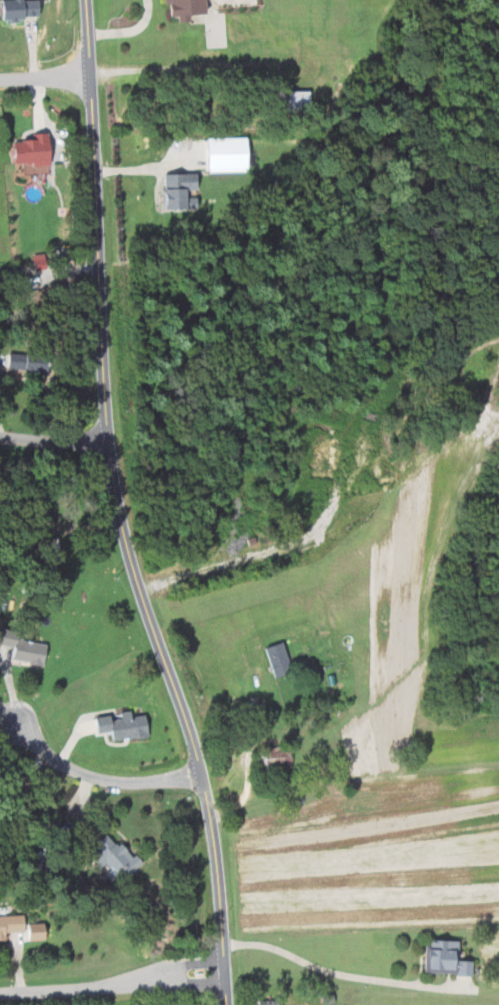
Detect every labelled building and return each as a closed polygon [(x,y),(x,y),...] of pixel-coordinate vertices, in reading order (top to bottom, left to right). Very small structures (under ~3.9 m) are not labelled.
[(0,19),(36,19),(36,0),(0,0),(0,19)] [(187,18),(187,14),(203,13),(202,0),(164,0),(165,19),(187,18)] [(309,91),(276,91),(276,110),(309,110),(309,91)] [(25,155),(24,125),(11,126),(11,132),(0,132),(0,156),(25,155)] [(12,140),(12,165),(47,165),(47,132),(31,132),(31,140),(12,140)] [(207,136),(207,172),(249,171),(248,136),(207,136)] [(161,174),(161,208),(193,208),(193,174),(161,174)] [(45,353),(6,353),(6,371),(45,371),(45,353)] [(41,664),(44,643),(0,637),(0,645),(12,647),(10,660),(41,664)] [(263,647),(273,677),(290,672),(281,642),(263,647)] [(144,714),(129,716),(129,713),(93,716),(95,732),(109,731),(110,740),(146,736),(144,714)] [(275,765),(288,763),(287,748),(257,751),(259,773),(275,772),(275,765)] [(117,881),(141,863),(133,854),(127,858),(107,832),(84,850),(98,867),(103,863),(117,881)] [(4,932),(21,932),(21,915),(0,915),(0,940),(4,940),(4,932)] [(32,939),(49,938),(49,922),(32,922),(32,939)] [(456,941),(423,940),(423,973),(470,974),(470,961),(456,961),(456,941)]
